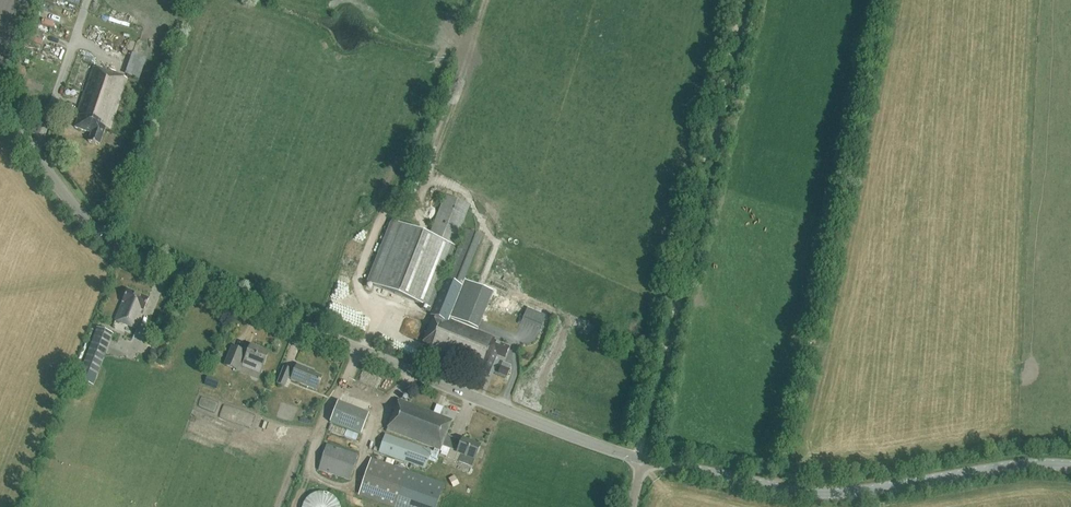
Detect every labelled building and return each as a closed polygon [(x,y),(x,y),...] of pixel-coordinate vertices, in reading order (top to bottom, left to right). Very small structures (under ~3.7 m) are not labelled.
[(138,52),(130,73),(143,78),(151,57),(138,52)] [(109,128),(126,78),(93,67),(77,116),(78,116),(74,128),(91,134),(88,141),(100,145),(106,127),(109,128)] [(67,113),(75,115),(77,110),(69,107),(67,113)] [(67,113),(65,119),(72,122),(75,115),(67,113)] [(495,338),(477,331),(448,319),(464,280),(482,236),(466,230),(439,295),(435,294),(461,228),(470,205),(445,196),(429,236),(392,222),(368,283),(429,307),(427,311),(432,313),(431,316),(433,317),(422,344),(445,354),(479,368),(479,370),(489,374),(497,356),(505,359),(509,347),(494,341),(495,338)] [(137,328),(148,299),(128,291),(116,320),(137,328)] [(529,306),(523,320),(541,327),(546,313),(529,306)] [(113,334),(97,328),(77,380),(94,386),(113,334)] [(268,354),(250,346),(247,353),(231,347),(224,365),(236,370),(238,365),(260,373),(268,354)] [(152,349),(149,355),(154,358),(157,352),(152,349)] [(431,360),(425,357),(423,363),(429,365),(431,360)] [(284,368),(277,384),(285,387),(289,377),(292,378),(291,380),(316,390),(322,377),(314,374),(315,372),(297,365),(294,372),(291,371),(284,368)] [(507,376),(510,370),(503,367),(501,373),(507,376)] [(204,385),(210,387),(213,379),(207,377),(204,385)] [(481,446),(463,439),(462,442),(446,436),(452,421),(399,400),(387,430),(435,448),(434,451),(386,435),(379,452),(426,468),(429,460),(436,463),(438,457),(440,451),(448,454),(450,449),(458,452),(458,453),(462,455),(460,462),(472,467),(475,460),(481,446)] [(362,433),(370,413),(338,401),(331,421),(362,433)] [(356,441),(358,435),(347,431),(344,437),(356,441)] [(328,444),(320,469),(351,480),(360,455),(328,444)] [(359,495),(392,506),(437,506),(445,485),(372,459),(359,495)] [(459,485),(454,476),(448,479),(453,488),(459,485)] [(330,493),(328,492),(324,491),(319,491),(315,492),(310,495),(307,497),(305,500),(303,504),(302,506),(341,506),(340,502),(338,499),(334,495),(330,493)]
